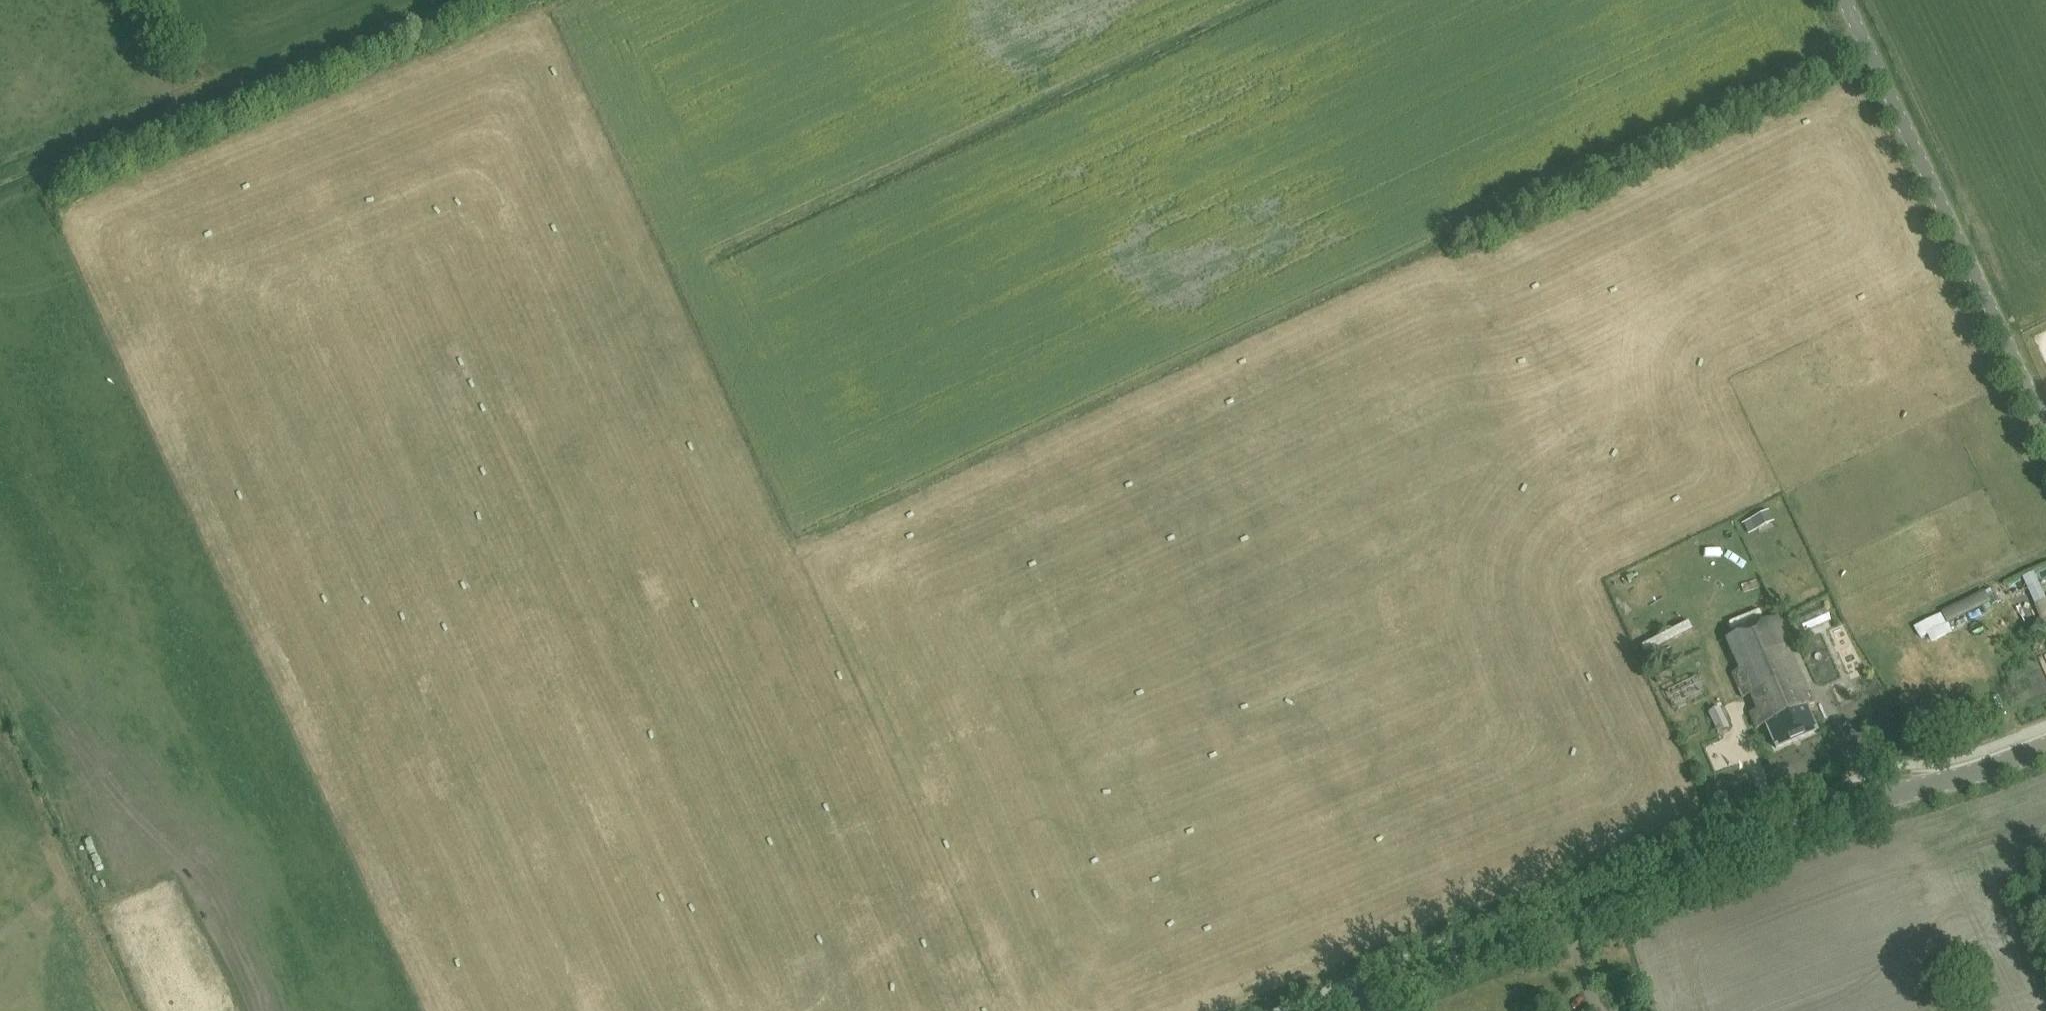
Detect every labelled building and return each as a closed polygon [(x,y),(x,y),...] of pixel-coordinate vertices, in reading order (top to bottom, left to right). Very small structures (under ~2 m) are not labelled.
[(1976,601),(1986,620),(2003,611),(1993,593),(1976,601)] [(2025,625),(2029,634),(2045,626),(2045,615),(2025,625)] [(1776,749),(1816,732),(1805,708),(1814,704),(1777,617),(1726,639),(1740,670),(1733,673),(1744,698),(1751,695),(1757,710),(1750,713),(1757,728),(1766,725),(1776,749)] [(1676,712),(1710,704),(1705,683),(1671,692),(1676,712)] [(1718,733),(1729,728),(1720,707),(1708,712),(1718,733)]
